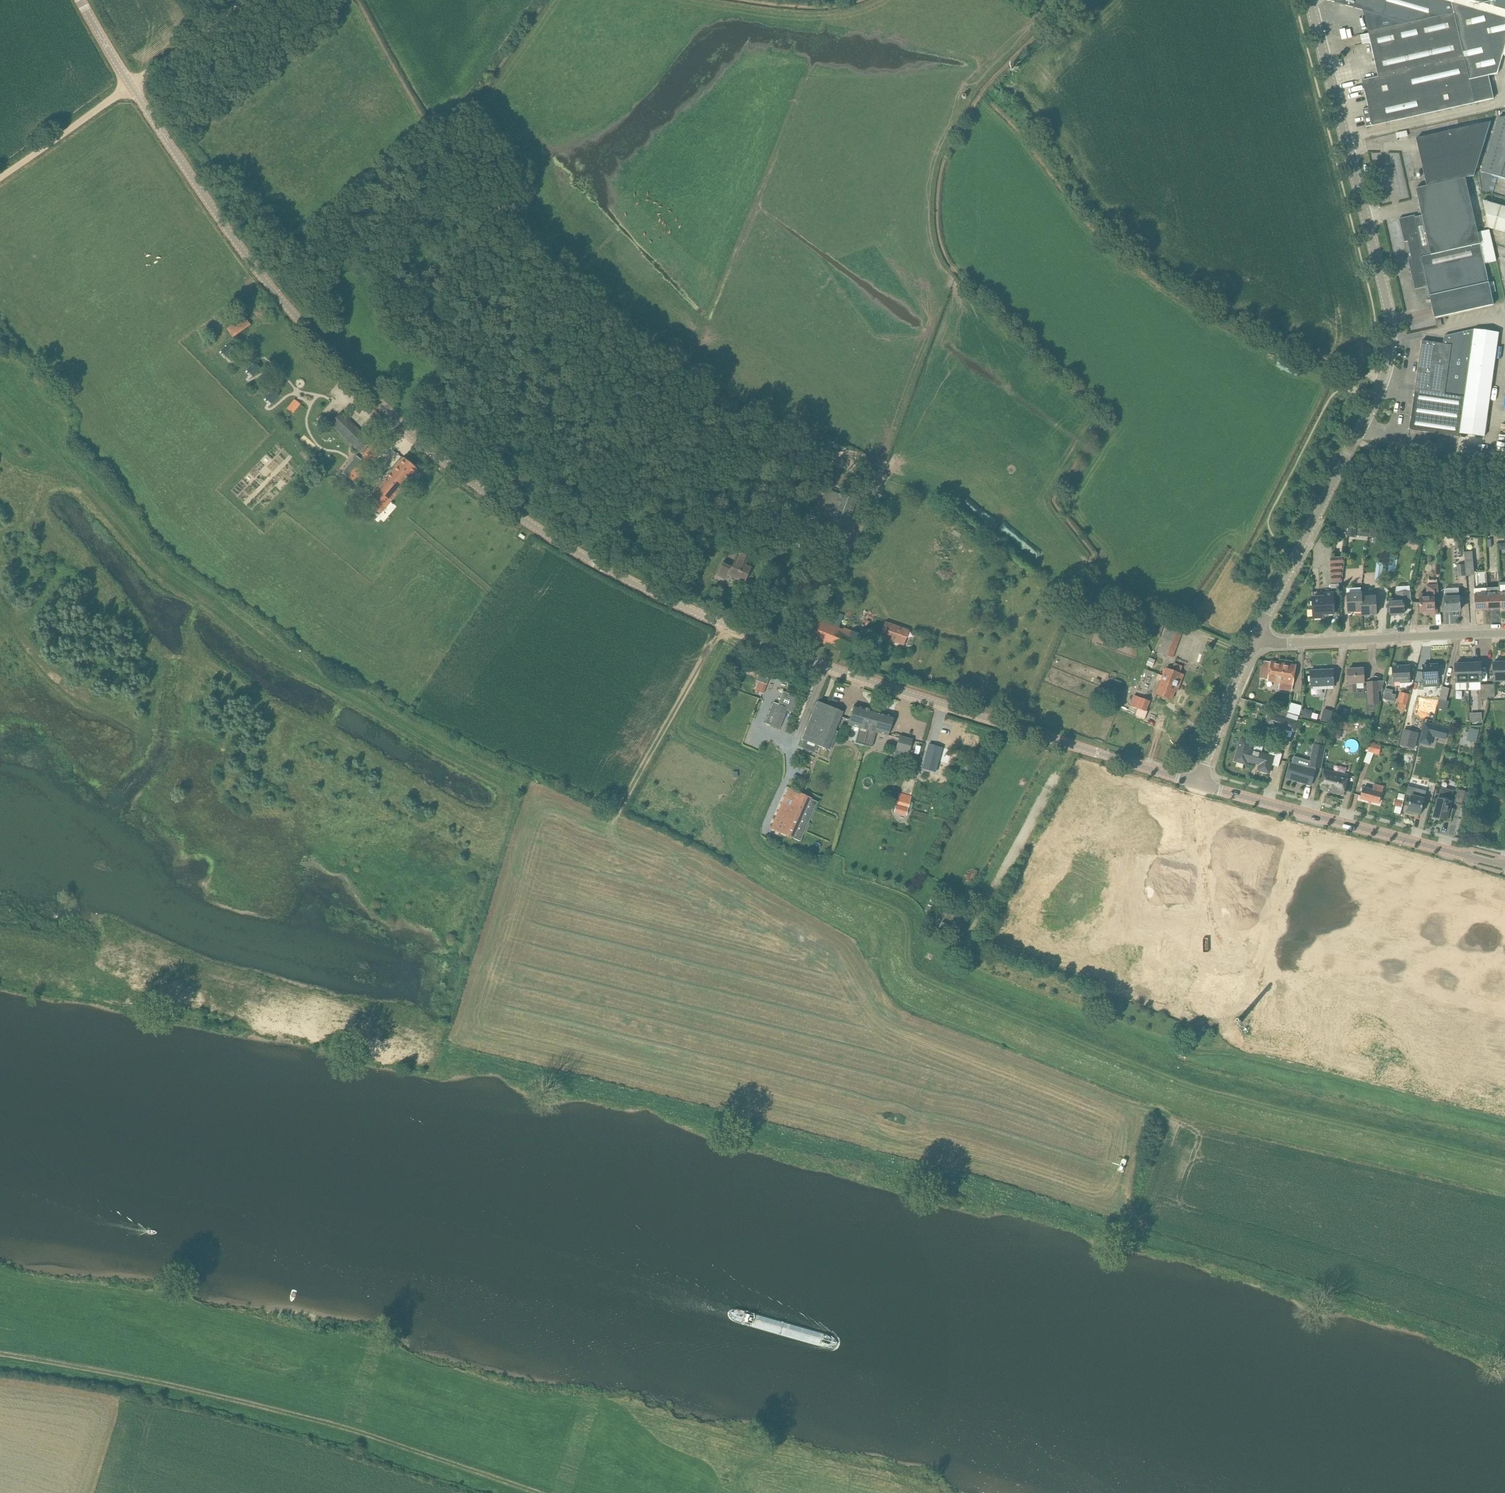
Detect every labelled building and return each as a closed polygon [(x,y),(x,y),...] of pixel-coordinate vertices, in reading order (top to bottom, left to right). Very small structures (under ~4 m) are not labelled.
[(1414,0),(1328,0),(1363,10),(1367,25),(1417,14),(1414,0)] [(1417,14),(1450,7),(1504,23),(1504,0),(1414,0),(1417,14)] [(1504,48),(1504,23),(1450,7),(1417,14),(1367,25),(1371,42),(1378,77),(1504,48)] [(1504,56),(1504,48),(1378,77),(1362,80),(1370,114),(1364,115),(1368,133),(1391,128),(1389,122),(1494,99),(1489,76),(1498,73),(1503,56),(1504,56)] [(1498,118),(1482,172),(1504,179),(1504,117),(1498,118)] [(1417,191),(1466,179),(1466,177),(1475,175),(1491,122),(1416,139),(1427,186),(1416,189),(1417,191)] [(1408,241),(1410,250),(1478,234),(1466,179),(1417,191),(1422,215),(1415,217),(1415,215),(1399,219),(1404,242),(1408,241)] [(1484,201),(1490,228),(1504,232),(1504,207),(1484,201)] [(1478,234),(1410,250),(1412,258),(1408,259),(1415,289),(1428,287),(1435,318),(1493,305),(1490,292),(1497,291),(1494,281),(1488,283),(1484,264),(1497,260),(1490,230),(1478,234)] [(251,324),(244,316),(226,328),(233,337),(251,324)] [(1484,437),(1497,345),(1500,332),(1475,328),(1454,334),(1444,336),(1443,344),(1422,341),(1415,391),(1412,414),(1410,425),(1410,430),(1459,437),(1460,433),(1484,437)] [(233,355),(239,349),(232,342),(226,348),(233,355)] [(255,375),(261,370),(254,363),(248,368),(255,375)] [(272,391),(279,398),(284,392),(277,385),(272,391)] [(296,400),(288,409),(293,413),(301,404),(296,400)] [(341,412),(334,419),(330,424),(359,452),(370,440),(341,412)] [(387,443),(378,436),(365,452),(367,454),(363,459),(360,457),(346,474),(355,482),(387,443)] [(417,469),(403,458),(366,503),(380,514),(417,469)] [(857,500),(839,493),(824,535),(842,541),(857,500)] [(1357,528),(1349,527),(1348,536),(1355,537),(1354,539),(1358,540),(1359,534),(1356,533),(1357,528)] [(1369,528),(1369,537),(1380,538),(1381,530),(1369,528)] [(1419,535),(1412,533),(1408,534),(1407,539),(1410,543),(1417,544),(1421,543),(1422,538),(1419,535)] [(801,548),(803,542),(792,538),(790,544),(801,548)] [(723,563),(717,575),(726,579),(728,575),(729,574),(735,577),(734,581),(743,585),(744,582),(751,568),(742,564),(746,556),(738,553),(732,567),(723,563)] [(1342,582),(1346,557),(1332,557),(1332,558),(1331,558),(1332,582),(1333,582),(1333,583),(1342,582)] [(791,583),(799,593),(811,584),(804,574),(791,583)] [(1436,585),(1426,585),(1426,593),(1420,593),(1421,612),(1434,612),(1434,613),(1437,613),(1436,585)] [(1487,593),(1487,589),(1475,589),(1475,594),(1474,594),(1475,610),(1487,609),(1486,593),(1487,593)] [(1459,590),(1445,591),(1445,598),(1446,611),(1460,610),(1460,605),(1459,590)] [(1410,592),(1397,592),(1397,601),(1390,601),(1391,614),(1405,613),(1404,600),(1411,600),(1410,592)] [(1324,596),(1313,597),(1313,598),(1314,618),(1322,618),(1322,614),(1334,614),(1333,593),(1324,593),(1324,596)] [(1348,593),(1347,593),(1348,613),(1362,612),(1361,605),(1363,605),(1363,596),(1363,593),(1361,593),(1348,593)] [(1487,593),(1486,593),(1487,609),(1500,609),(1499,593),(1487,593)] [(1363,605),(1361,605),(1362,612),(1362,616),(1377,615),(1376,596),(1363,596),(1363,605)] [(1171,619),(1170,621),(1159,652),(1173,657),(1185,624),(1171,619)] [(836,628),(820,621),(818,621),(811,640),(812,639),(843,651),(840,658),(851,663),(862,636),(851,631),(850,634),(836,628)] [(886,621),(884,627),(880,637),(904,645),(909,629),(886,621)] [(1295,675),(1296,665),(1271,661),(1271,662),(1263,661),(1260,679),(1270,680),(1269,682),(1280,683),(1279,689),(1292,691),(1295,675)] [(1504,681),(1504,661),(1498,662),(1498,663),(1493,663),(1494,681),(1504,681)] [(1468,663),(1469,682),(1482,682),(1481,663),(1476,664),(1476,662),(1468,663)] [(1168,683),(1179,687),(1184,674),(1180,673),(1183,666),(1175,663),(1171,672),(1166,670),(1164,675),(1171,678),(1168,683)] [(1469,688),(1469,682),(1468,663),(1460,663),(1460,664),(1455,664),(1456,681),(1454,681),(1454,689),(1469,688)] [(1438,665),(1423,666),(1424,679),(1427,679),(1427,686),(1435,686),(1434,679),(1439,679),(1438,665)] [(1395,680),(1401,680),(1401,683),(1410,683),(1409,666),(1394,667),(1395,680)] [(1348,669),(1349,679),(1349,692),(1358,692),(1357,683),(1364,683),(1364,668),(1348,669)] [(1310,671),(1311,681),(1311,687),(1334,686),(1334,670),(1310,671)] [(1176,687),(1179,688),(1179,687),(1168,683),(1171,678),(1164,675),(1157,694),(1172,700),(1174,692),(1176,687)] [(1114,685),(1109,683),(1107,688),(1111,690),(1110,692),(1121,697),(1125,687),(1121,686),(1123,682),(1116,679),(1114,685)] [(1382,691),(1384,682),(1368,682),(1369,705),(1379,704),(1379,691),(1382,691)] [(1450,688),(1443,687),(1440,699),(1447,701),(1450,688)] [(1410,694),(1401,692),(1397,709),(1405,711),(1410,694)] [(1139,709),(1136,715),(1146,719),(1149,712),(1146,710),(1149,701),(1134,696),(1131,705),(1139,709)] [(842,711),(819,702),(804,739),(827,749),(842,711)] [(1288,712),(1300,715),(1303,706),(1291,703),(1288,712)] [(780,730),(788,708),(777,705),(769,726),(780,730)] [(856,743),(865,746),(875,711),(855,705),(850,725),(861,728),(856,743)] [(1321,720),(1330,723),(1333,711),(1324,709),(1321,720)] [(894,716),(875,711),(865,746),(873,748),(877,732),(888,735),(894,716)] [(1268,713),(1265,724),(1295,733),(1298,722),(1286,718),(1288,713),(1280,711),(1278,716),(1268,713)] [(1426,723),(1421,743),(1430,745),(1433,736),(1446,739),(1449,729),(1426,723)] [(1414,749),(1418,733),(1404,730),(1400,745),(1414,749)] [(912,739),(900,736),(893,759),(906,762),(912,739)] [(1250,750),(1253,741),(1242,738),(1236,757),(1255,763),(1260,764),(1259,770),(1269,773),(1274,756),(1258,752),(1250,750)] [(1382,745),(1371,742),(1368,752),(1380,754),(1382,745)] [(942,748),(928,744),(921,770),(935,773),(942,748)] [(1291,763),(1287,778),(1297,781),(1297,780),(1302,781),(1301,782),(1311,785),(1316,770),(1316,768),(1321,769),(1326,746),(1314,744),(1309,768),(1291,763)] [(1320,789),(1344,795),(1349,776),(1324,770),(1320,789)] [(1363,789),(1360,798),(1380,804),(1384,787),(1375,785),(1374,790),(1363,787),(1363,789)] [(1412,796),(1408,811),(1421,814),(1427,791),(1414,788),(1408,787),(1406,795),(1412,796)] [(811,798),(790,788),(772,829),(793,838),(811,798)] [(1440,794),(1434,817),(1446,821),(1448,816),(1451,817),(1453,809),(1450,808),(1453,797),(1452,791),(1452,792),(1447,792),(1443,789),(1442,789),(1440,794)] [(1458,790),(1455,802),(1462,804),(1465,792),(1458,790)] [(900,793),(894,813),(906,816),(908,811),(912,797),(900,793)] [(1029,854),(1025,861),(1029,864),(1033,856),(1029,854)] [(945,930),(948,925),(943,922),(939,927),(945,930)]
